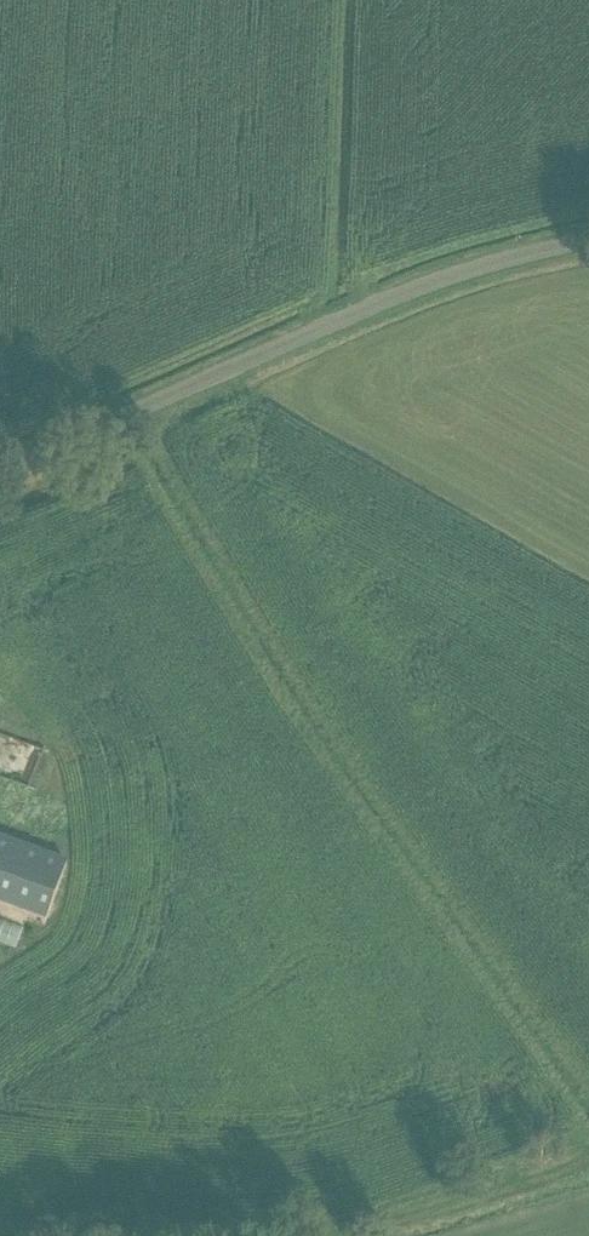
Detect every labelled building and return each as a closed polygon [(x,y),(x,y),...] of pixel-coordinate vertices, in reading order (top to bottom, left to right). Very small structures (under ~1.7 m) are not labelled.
[(0,840),(0,909),(45,926),(68,864),(0,840)]
